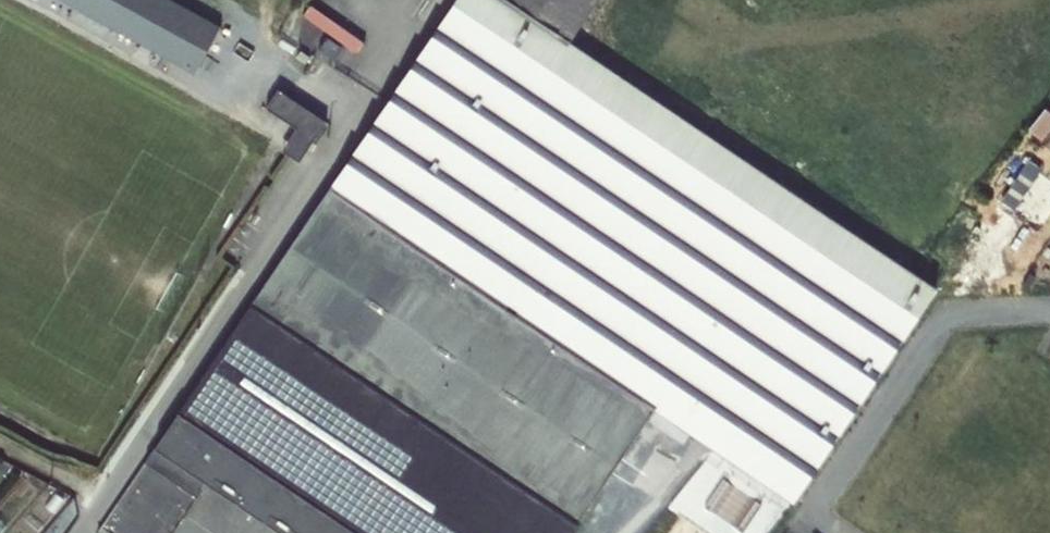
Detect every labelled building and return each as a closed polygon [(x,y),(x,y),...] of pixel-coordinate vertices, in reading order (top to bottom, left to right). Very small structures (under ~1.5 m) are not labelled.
[(220,18),(186,0),(64,0),(194,68),(220,18)] [(95,524),(110,532),(178,532),(210,481),(285,532),(573,532),(654,405),(792,503),(937,291),(574,44),(604,0),(458,0),(303,218),(95,524)] [(265,104),(294,124),(279,144),(299,157),(326,116),(279,84),(265,104)]
